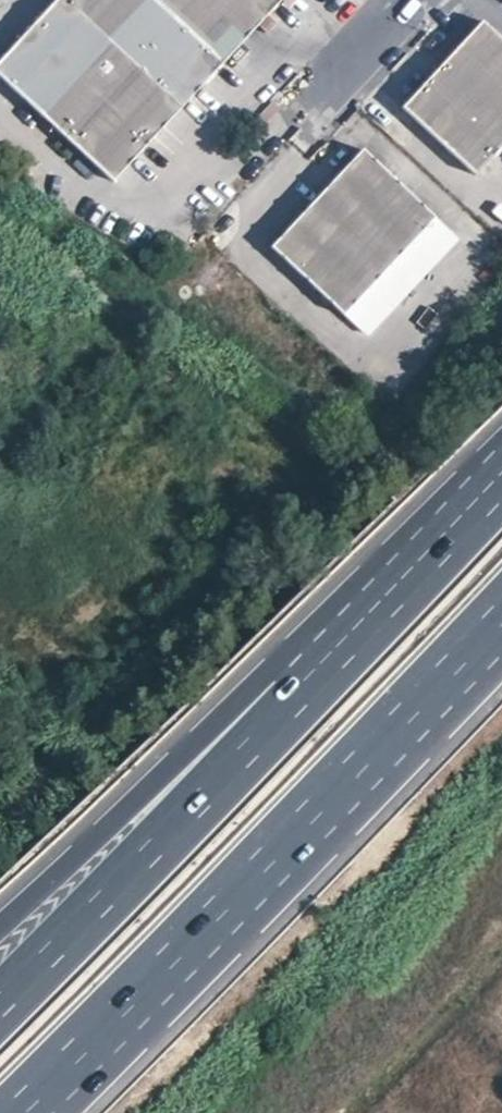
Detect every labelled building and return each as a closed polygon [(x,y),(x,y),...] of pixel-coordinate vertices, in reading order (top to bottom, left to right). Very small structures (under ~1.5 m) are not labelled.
[(60,1),(183,113),(267,19),(246,0),(60,0),(60,1)] [(267,19),(284,0),(246,0),(267,19)] [(60,1),(0,67),(0,81),(117,187),(183,113),(60,1)] [(481,181),(501,158),(501,35),(488,22),(407,110),(481,181)] [(442,223),(366,155),(276,253),(278,255),(362,331),(373,320),(363,311),(442,223)] [(11,753),(0,743),(0,764),(11,753)]
